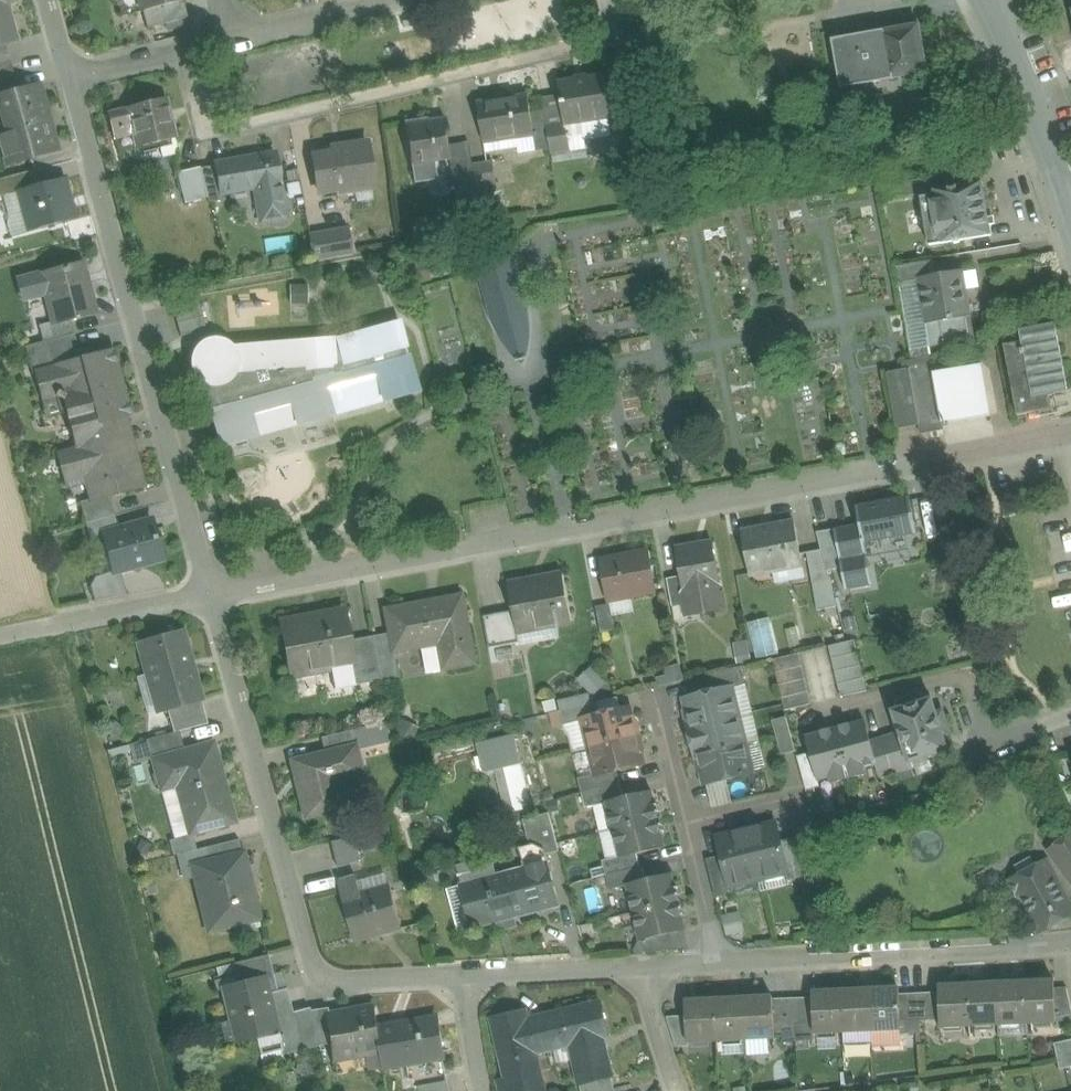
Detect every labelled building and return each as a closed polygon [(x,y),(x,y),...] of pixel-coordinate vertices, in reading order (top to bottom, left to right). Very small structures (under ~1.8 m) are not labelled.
[(5,43),(16,40),(6,4),(14,2),(14,0),(0,0),(0,45),(5,43)] [(143,11),(157,8),(183,1),(184,1),(184,0),(140,0),(143,11)] [(183,1),(157,8),(162,25),(188,18),(183,1)] [(157,8),(143,11),(145,20),(147,29),(162,25),(157,8)] [(919,25),(842,39),(850,86),(928,73),(919,25)] [(0,45),(0,65),(10,63),(10,62),(5,43),(0,45)] [(0,65),(0,96),(18,91),(11,67),(10,63),(0,65)] [(605,77),(558,84),(560,95),(565,124),(566,124),(611,117),(605,77)] [(0,96),(0,105),(8,134),(0,136),(0,139),(7,164),(55,151),(38,86),(18,91),(0,96)] [(560,95),(542,98),(544,110),(550,149),(551,153),(552,153),(570,150),(568,138),(566,124),(565,124),(560,95)] [(529,96),(478,104),(484,142),(517,137),(533,134),(534,134),(531,112),(529,96)] [(165,98),(128,107),(128,109),(108,114),(113,137),(134,133),(138,148),(141,147),(143,153),(160,149),(159,143),(175,139),(165,98)] [(544,110),(531,112),(534,134),(533,134),(536,151),(550,149),(544,110)] [(566,124),(568,138),(613,131),(611,117),(566,124)] [(446,120),(428,123),(428,120),(405,123),(411,164),(412,164),(435,160),(452,157),(450,146),(446,120)] [(533,134),(517,137),(518,147),(521,163),(538,160),(536,151),(533,134)] [(517,137),(484,142),(486,152),(518,147),(517,137)] [(175,139),(159,143),(160,149),(163,158),(179,154),(175,139)] [(344,152),(314,156),(319,192),(354,187),(355,190),(374,187),(368,142),(343,146),(344,152)] [(452,157),(454,169),(473,166),(470,143),(450,146),(452,157)] [(570,150),(552,153),(553,162),(582,158),(588,157),(587,147),(570,150)] [(260,157),(218,164),(218,165),(223,192),(255,186),(261,222),(287,217),(287,216),(285,216),(276,154),(275,154),(275,157),(260,159),(260,157)] [(435,160),(412,164),(415,183),(438,180),(435,160)] [(494,163),(473,166),(477,187),(497,184),(494,163)] [(218,165),(201,169),(208,197),(209,203),(225,200),(223,192),(218,165)] [(454,169),(453,169),(454,175),(456,190),(477,187),(473,166),(454,169)] [(200,167),(177,173),(185,203),(208,197),(201,169),(200,167)] [(298,170),(287,172),(293,204),(304,202),(298,170)] [(32,171),(1,179),(6,196),(20,192),(19,191),(36,186),(32,171)] [(36,186),(19,191),(20,192),(30,231),(74,219),(63,179),(36,186)] [(924,179),(889,185),(891,199),(926,193),(924,179)] [(983,183),(935,191),(936,196),(943,243),(954,241),(955,244),(960,243),(959,241),(991,235),(983,183)] [(477,187),(456,190),(458,200),(478,197),(477,187)] [(6,196),(3,197),(9,218),(7,223),(10,236),(30,231),(20,192),(6,196)] [(936,196),(922,198),(930,245),(943,243),(936,196)] [(349,228),(310,235),(314,262),(354,254),(349,228)] [(465,249),(449,252),(451,268),(468,265),(465,249)] [(932,258),(894,264),(898,287),(919,283),(918,278),(935,275),(932,258)] [(524,365),(526,363),(529,356),(531,347),(532,336),(532,324),(529,306),(517,261),(514,262),(480,272),(477,272),(490,315),(495,330),(503,343),(512,355),(517,362),(522,364),(524,365)] [(82,264),(41,274),(54,321),(54,323),(70,319),(94,312),(82,264)] [(935,275),(918,278),(919,283),(926,319),(930,346),(973,339),(962,270),(935,275)] [(41,274),(27,278),(35,310),(39,326),(54,321),(41,274)] [(919,283),(898,287),(905,323),(907,322),(926,319),(919,283)] [(309,285),(292,285),(292,300),(309,300),(309,285)] [(200,304),(174,311),(181,336),(206,330),(200,304)] [(39,326),(35,310),(28,312),(37,344),(43,342),(39,326)] [(54,321),(39,326),(43,342),(74,333),(70,319),(54,323),(54,321)] [(926,319),(907,322),(914,360),(932,357),(930,346),(926,319)] [(1055,325),(1021,331),(1023,342),(1004,346),(1018,416),(1052,409),(1049,395),(1068,391),(1055,325)] [(37,344),(24,347),(32,374),(36,373),(35,372),(74,361),(68,336),(74,334),(74,333),(43,342),(37,344)] [(74,334),(68,336),(74,361),(80,360),(74,334)] [(332,341),(313,343),(315,366),(312,366),(313,368),(333,366),(334,366),(332,341)] [(205,380),(210,382),(211,384),(211,383),(213,389),(209,391),(212,402),(216,401),(218,407),(217,407),(213,409),(214,413),(222,443),(224,443),(223,440),(253,432),(253,435),(256,434),(253,424),(296,413),(298,422),(300,422),(300,419),(329,411),(330,413),(332,413),(329,402),(322,379),(316,380),(316,379),(313,368),(312,366),(315,366),(313,343),(231,349),(218,342),(203,346),(195,358),(198,373),(203,379),(205,380)] [(68,411),(123,396),(115,365),(118,361),(116,353),(111,352),(80,360),(74,361),(35,372),(36,373),(48,416),(68,411)] [(980,352),(931,360),(934,373),(982,364),(980,352)] [(931,358),(903,363),(904,371),(909,370),(919,425),(921,433),(944,430),(943,425),(934,373),(931,360),(931,358)] [(982,364),(934,373),(943,425),(991,416),(982,364)] [(333,366),(313,368),(316,379),(335,373),(333,366)] [(904,371),(887,374),(897,429),(919,425),(909,370),(904,371)] [(335,373),(316,379),(316,380),(322,379),(329,402),(348,397),(341,372),(335,373)] [(210,382),(205,380),(202,417),(214,413),(213,409),(217,407),(218,407),(216,401),(212,402),(209,391),(213,389),(211,383),(211,384),(210,382)] [(123,396),(68,411),(78,448),(78,449),(131,434),(126,416),(129,416),(132,412),(129,404),(125,403),(123,396)] [(256,434),(256,437),(299,425),(298,422),(296,413),(253,424),(256,434)] [(131,434),(78,449),(78,448),(58,453),(65,481),(85,476),(90,495),(91,499),(92,501),(110,496),(143,487),(132,443),(133,442),(131,434)] [(979,482),(970,483),(972,496),(981,495),(979,482)] [(110,496),(92,501),(91,499),(80,503),(85,523),(115,515),(110,496)] [(910,498),(858,507),(864,543),(916,533),(910,498)] [(115,515),(85,523),(91,544),(92,545),(105,542),(103,534),(119,530),(115,515)] [(119,530),(103,534),(105,542),(114,572),(162,559),(152,521),(119,530)] [(793,522),(743,532),(743,531),(741,532),(750,576),(751,576),(751,575),(775,571),(775,572),(776,571),(776,569),(801,564),(802,566),(803,566),(796,530),(795,522),(793,522)] [(857,543),(842,546),(842,547),(846,572),(862,569),(857,543)] [(712,546),(694,550),(694,547),(676,550),(681,576),(683,591),(685,591),(697,589),(701,613),(725,609),(723,598),(713,544),(712,544),(712,546)] [(842,547),(823,550),(829,575),(846,572),(842,547)] [(823,550),(807,553),(818,611),(838,607),(829,575),(823,550)] [(649,552),(601,561),(609,605),(610,605),(657,596),(649,552)] [(563,575),(508,585),(513,611),(517,632),(519,632),(557,625),(572,622),(563,575)] [(681,576),(667,579),(673,607),(686,604),(687,604),(685,591),(683,591),(681,576)] [(686,604),(688,615),(701,613),(697,589),(685,591),(687,604),(686,604)] [(461,594),(384,609),(389,633),(392,653),(394,653),(425,647),(441,644),(445,670),(474,665),(461,594)] [(609,605),(596,607),(601,633),(615,631),(610,605),(609,605)] [(838,607),(818,611),(821,626),(827,624),(840,621),(838,607)] [(513,611),(483,616),(489,649),(521,643),(519,632),(517,632),(513,611)] [(343,612),(282,623),(291,675),(351,665),(350,660),(352,660),(348,641),(343,612)] [(749,624),(758,660),(780,655),(770,619),(749,624)] [(840,621),(827,624),(832,645),(846,642),(840,621)] [(557,625),(519,632),(521,643),(559,636),(557,625)] [(183,632),(139,645),(158,711),(167,708),(201,699),(183,632)] [(389,633),(373,636),(380,672),(381,681),(398,677),(394,653),(392,653),(389,633)] [(373,636),(348,641),(352,660),(350,660),(351,665),(353,677),(380,672),(373,636)] [(748,641),(736,643),(740,663),(752,661),(748,641)] [(855,641),(829,647),(832,659),(858,653),(855,641)] [(441,644),(425,647),(429,673),(445,670),(441,644)] [(858,653),(832,659),(835,672),(861,666),(858,653)] [(799,654),(773,660),(776,673),(802,667),(799,654)] [(681,665),(668,667),(671,680),(683,678),(681,665)] [(861,666),(835,672),(838,685),(864,679),(861,666)] [(742,667),(708,675),(711,692),(731,688),(731,689),(746,686),(742,667)] [(802,667),(776,673),(779,686),(805,679),(802,667)] [(604,680),(592,669),(583,679),(594,690),(604,680)] [(805,679),(779,686),(782,698),(808,692),(805,679)] [(864,679),(838,685),(841,697),(867,691),(864,679)] [(711,692),(685,699),(689,713),(687,713),(691,727),(738,716),(733,696),(731,689),(731,688),(711,692)] [(808,692),(782,698),(785,711),(811,705),(808,692)] [(201,699),(167,708),(174,733),(179,731),(208,724),(201,699)] [(901,736),(947,724),(943,711),(936,713),(932,700),(894,711),(900,734),(901,736)] [(598,702),(559,711),(563,726),(584,721),(584,720),(601,715),(598,702)] [(590,748),(637,736),(634,724),(635,724),(635,722),(632,722),(629,708),(601,715),(584,720),(584,721),(590,748)] [(752,712),(738,716),(744,744),(759,740),(752,712)] [(691,727),(688,728),(695,756),(697,755),(744,744),(738,716),(691,727)] [(786,717),(772,721),(773,722),(782,755),(796,752),(786,717)] [(870,743),(864,721),(850,726),(849,724),(840,727),(841,728),(835,729),(850,779),(866,775),(864,769),(877,765),(870,743)] [(126,731),(113,723),(108,731),(121,739),(126,731)] [(361,744),(391,742),(390,723),(360,725),(361,744)] [(947,724),(901,736),(908,763),(910,763),(948,752),(944,737),(950,735),(947,724)] [(850,779),(835,729),(831,731),(830,729),(821,732),(822,733),(806,737),(810,753),(818,781),(819,781),(831,777),(833,784),(850,779)] [(174,733),(148,739),(152,755),(183,747),(179,731),(174,733)] [(352,731),(321,738),(325,754),(355,747),(352,731)] [(884,739),(893,773),(912,768),(910,763),(908,763),(901,736),(900,734),(884,739)] [(637,736),(590,748),(597,774),(597,776),(617,771),(643,765),(640,751),(642,750),(641,748),(640,748),(637,736)] [(148,739),(128,744),(133,765),(153,759),(152,755),(148,739)] [(893,773),(884,739),(870,743),(877,765),(880,777),(893,773)] [(759,740),(744,744),(751,772),(765,768),(759,740)] [(213,744),(153,759),(175,839),(193,834),(235,822),(216,755),(216,752),(213,744)] [(744,744),(697,755),(701,769),(702,769),(706,785),(707,785),(727,780),(752,774),(751,772),(744,744)] [(325,754),(293,761),(306,817),(344,808),(339,786),(336,787),(334,778),(359,772),(359,774),(362,774),(355,747),(325,754)] [(590,748),(572,752),(579,779),(597,774),(590,748)] [(810,753),(797,757),(807,791),(820,787),(819,781),(818,781),(810,753)] [(520,763),(496,769),(507,814),(530,808),(520,763)] [(617,771),(597,776),(597,774),(579,779),(578,779),(582,793),(620,784),(617,771)] [(727,780),(707,785),(713,808),(732,803),(727,780)] [(620,784),(582,793),(583,797),(586,808),(607,803),(606,802),(624,798),(620,784)] [(624,798),(606,802),(607,803),(613,830),(660,819),(657,807),(658,807),(657,805),(655,805),(652,791),(624,798)] [(550,814),(524,820),(530,846),(534,845),(545,850),(547,855),(560,852),(550,814)] [(660,819),(613,830),(620,857),(620,858),(637,854),(665,847),(662,833),(664,833),(664,831),(663,831),(660,819)] [(777,824),(761,828),(760,827),(747,830),(759,879),(787,872),(788,872),(781,841),(777,824)] [(747,830),(733,833),(734,835),(717,839),(722,856),(729,886),(730,886),(759,879),(747,830)] [(382,834),(386,851),(399,848),(395,831),(382,834)] [(1046,851),(1070,885),(1070,832),(1046,851)] [(170,840),(174,856),(183,853),(197,850),(193,834),(175,839),(170,840)] [(382,834),(365,838),(369,855),(386,851),(382,834)] [(355,837),(331,842),(337,867),(361,861),(355,837)] [(796,837),(781,841),(788,872),(787,872),(789,880),(806,876),(796,837)] [(239,839),(207,847),(210,862),(243,854),(239,839)] [(530,846),(519,849),(525,868),(537,912),(560,906),(547,855),(545,850),(534,845),(530,846)] [(197,850),(183,853),(186,868),(193,866),(210,862),(207,847),(197,850)] [(1036,850),(1014,862),(1020,873),(1042,862),(1036,850)] [(210,862),(193,866),(198,886),(209,931),(259,919),(243,854),(210,862)] [(637,854),(620,858),(620,857),(602,861),(606,876),(640,868),(637,854)] [(722,856),(707,860),(716,898),(732,894),(730,886),(729,886),(722,856)] [(492,858),(458,867),(463,884),(497,875),(492,858)] [(1007,881),(1019,902),(1029,919),(1038,936),(1070,918),(1070,903),(1047,859),(1042,862),(1020,873),(1007,881)] [(186,868),(184,868),(189,889),(198,886),(193,866),(186,868)] [(463,884),(460,885),(472,929),(537,912),(525,868),(497,875),(463,884)] [(640,868),(606,876),(610,890),(627,886),(627,885),(644,881),(640,868)] [(644,881),(627,885),(627,886),(633,913),(680,902),(677,890),(678,889),(678,888),(675,888),(672,874),(644,881)] [(386,875),(358,883),(361,895),(389,887),(386,875)] [(157,877),(145,880),(149,894),(160,891),(157,877)] [(389,887),(361,895),(358,883),(357,877),(340,882),(340,881),(339,881),(344,900),(356,943),(402,929),(391,887),(389,887)] [(680,902),(633,913),(640,941),(671,934),(685,930),(682,916),(684,916),(684,914),(683,914),(680,902)] [(1019,902),(1000,912),(1010,929),(1016,926),(1029,919),(1019,902)] [(742,923),(735,933),(744,940),(751,930),(742,923)] [(671,934),(640,941),(641,946),(643,952),(675,950),(671,934)] [(268,955),(234,964),(239,984),(265,978),(265,979),(273,977),(272,974),(268,955)] [(277,992),(286,989),(282,972),(272,974),(273,977),(277,992)] [(273,977),(265,979),(265,978),(239,984),(222,989),(229,1021),(220,1023),(225,1043),(234,1040),(235,1042),(256,1037),(258,1047),(260,1056),(281,1051),(283,1051),(282,1049),(299,1045),(300,1045),(292,1013),(293,1013),(287,989),(286,989),(277,992),(273,977)] [(1054,981),(1025,982),(1027,1023),(1056,1021),(1056,1016),(1054,989),(1054,981)] [(1025,982),(996,984),(998,1024),(1027,1023),(1025,982)] [(996,984),(968,985),(970,1026),(998,1024),(996,984)] [(968,985),(938,987),(939,993),(940,1020),(941,1027),(970,1026),(968,985)] [(899,989),(870,990),(872,1030),(899,1028),(901,1028),(899,994),(899,989)] [(1067,989),(1054,989),(1056,1016),(1070,1014),(1070,1005),(1067,989)] [(870,990),(841,992),(843,1032),(872,1030),(870,990)] [(841,992),(812,993),(812,998),(813,1025),(814,1033),(843,1032),(841,992)] [(925,993),(913,994),(914,1021),(921,1021),(927,1020),(925,993)] [(939,993),(925,993),(927,1020),(940,1020),(939,993)] [(913,994),(899,994),(901,1028),(899,1028),(900,1034),(921,1033),(921,1021),(914,1021),(913,994)] [(773,997),(743,999),(745,1039),(775,1037),(774,1026),(773,999),(773,997)] [(786,998),(773,999),(774,1026),(787,1025),(786,998)] [(799,998),(786,998),(787,1025),(794,1025),(800,1024),(799,998)] [(812,998),(799,998),(800,1024),(813,1025),(812,998)] [(743,999),(715,1000),(716,1040),(745,1039),(743,999)] [(715,1000),(687,1002),(687,1001),(685,1001),(686,1016),(687,1043),(689,1043),(689,1042),(712,1041),(716,1040),(715,1000)] [(527,1020),(534,1054),(535,1054),(554,1049),(571,1045),(574,1061),(580,1084),(612,1076),(606,1051),(600,1052),(598,1039),(608,1037),(600,1003),(527,1020)] [(328,1016),(327,1016),(332,1043),(334,1059),(382,1051),(378,1028),(375,1008),(328,1016)] [(293,1013),(292,1013),(300,1045),(299,1045),(300,1051),(319,1046),(309,1012),(310,1011),(309,1009),(293,1013)] [(310,1011),(309,1012),(319,1046),(332,1043),(327,1016),(328,1016),(327,1009),(310,1011)] [(525,1012),(492,1020),(507,1080),(510,1090),(544,1090),(539,1069),(535,1054),(534,1054),(527,1020),(527,1019),(525,1012)] [(1056,1018),(1059,1029),(1070,1027),(1070,1015),(1056,1018)] [(686,1016),(667,1018),(676,1048),(689,1047),(689,1043),(687,1043),(686,1016)] [(437,1018),(378,1028),(382,1051),(385,1068),(444,1058),(437,1018)] [(813,1025),(800,1024),(794,1025),(794,1040),(815,1039),(814,1033),(813,1025)] [(787,1025),(774,1026),(775,1037),(775,1045),(795,1044),(794,1040),(794,1025),(787,1025)] [(1054,1044),(1057,1057),(1070,1054),(1070,1040),(1054,1044)] [(282,1049),(283,1051),(284,1055),(300,1051),(299,1045),(282,1049)] [(571,1045),(554,1049),(557,1065),(574,1061),(571,1045)] [(535,1054),(539,1069),(557,1065),(554,1049),(535,1054)] [(281,1051),(260,1056),(263,1067),(283,1062),(283,1059),(281,1051)] [(382,1051),(334,1059),(337,1076),(385,1068),(382,1051)] [(1057,1057),(1060,1070),(1070,1067),(1070,1054),(1057,1057)] [(315,1055),(303,1058),(306,1069),(318,1066),(315,1055)] [(297,1073),(285,1076),(288,1088),(300,1085),(297,1073)] [(580,1084),(581,1090),(615,1090),(612,1076),(580,1084)] [(498,1082),(501,1090),(510,1090),(507,1080),(498,1082)] [(419,1087),(420,1090),(449,1090),(448,1081),(419,1087)]
